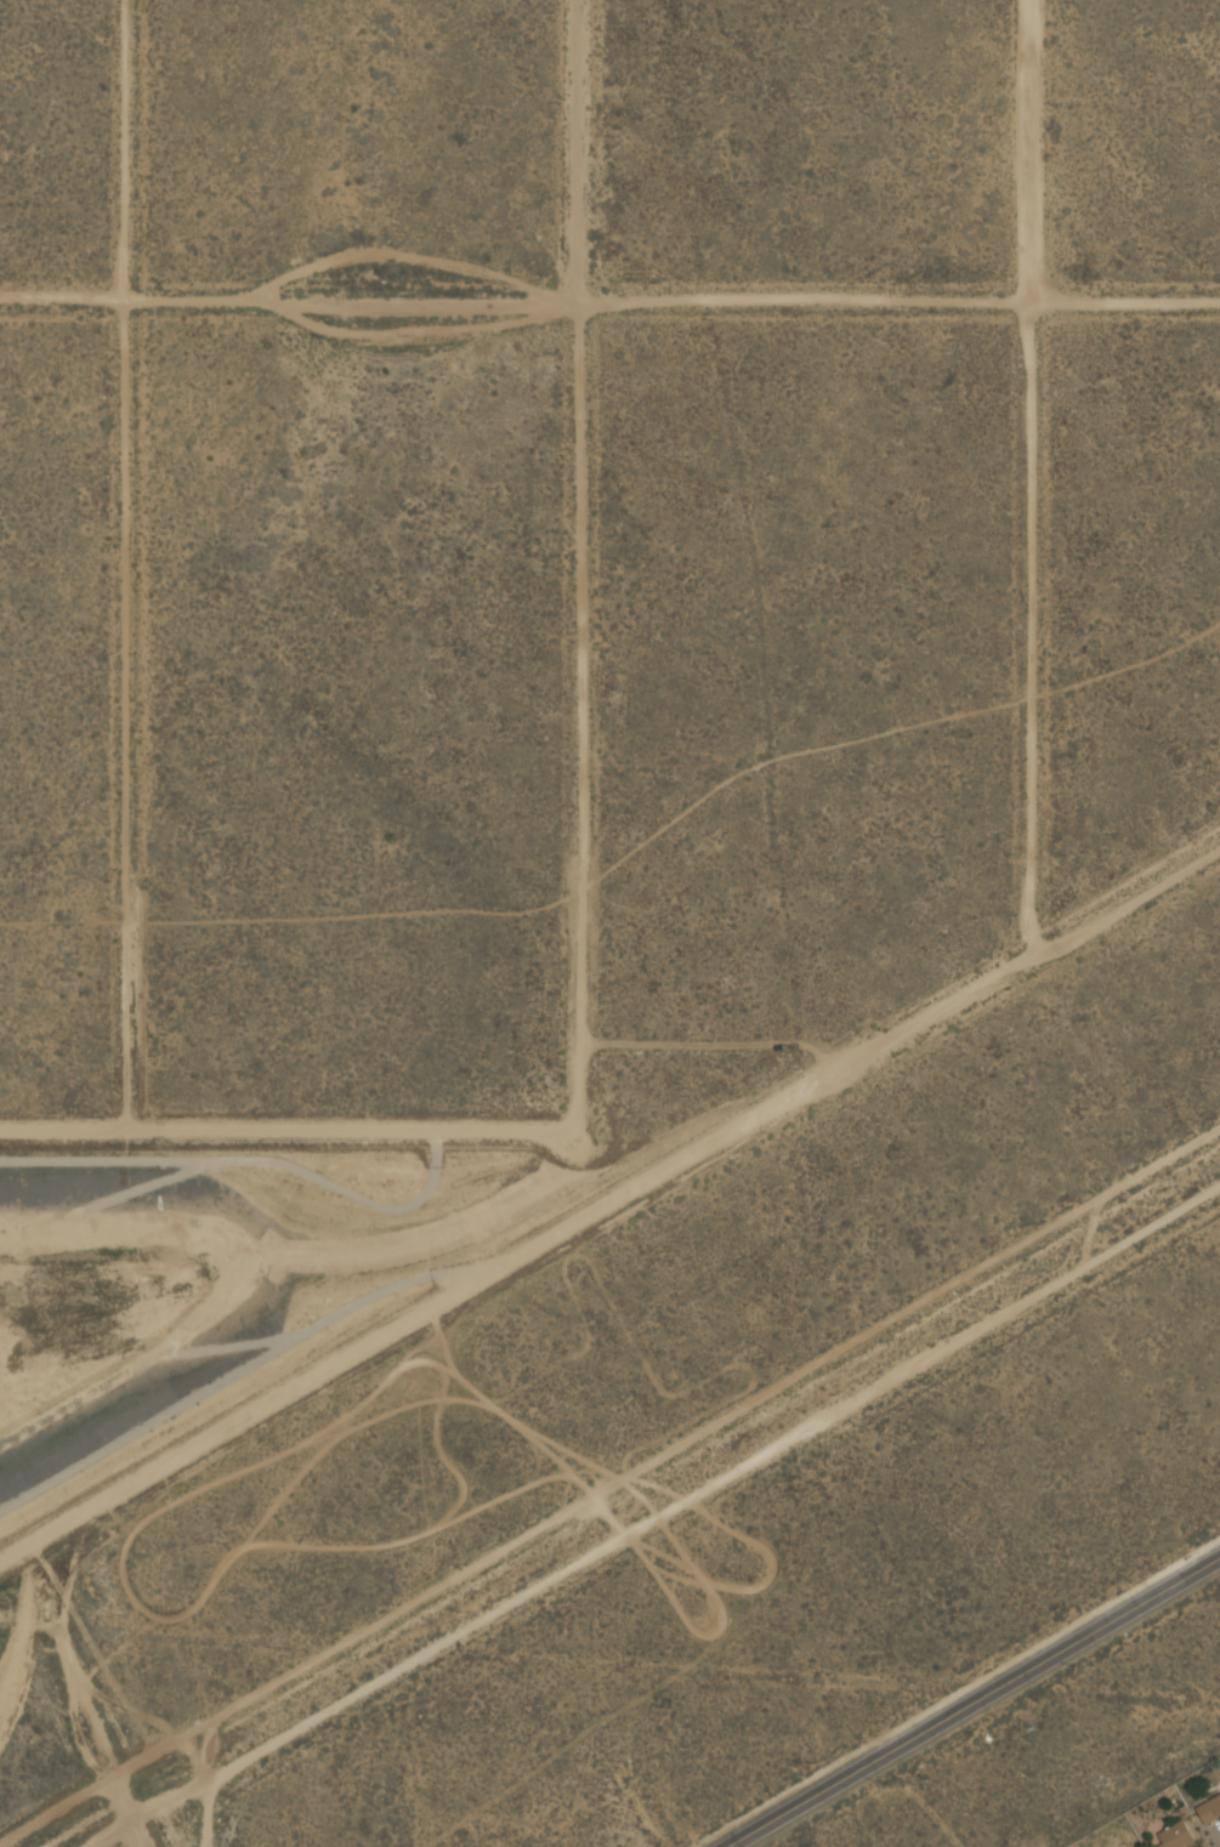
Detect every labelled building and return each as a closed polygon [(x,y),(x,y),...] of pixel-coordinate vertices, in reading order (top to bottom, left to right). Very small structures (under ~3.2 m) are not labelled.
[(1219,1817),(1219,1793),(1196,1807),(1207,1825),(1219,1817)] [(1157,1846),(1189,1846),(1198,1842),(1185,1818),(1159,1832),(1164,1842),(1157,1846)]
